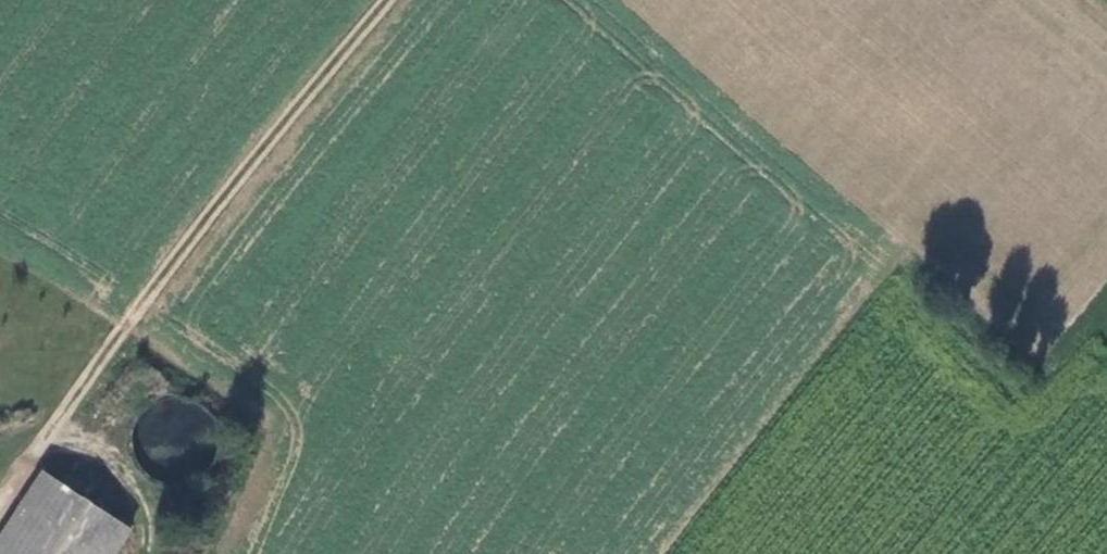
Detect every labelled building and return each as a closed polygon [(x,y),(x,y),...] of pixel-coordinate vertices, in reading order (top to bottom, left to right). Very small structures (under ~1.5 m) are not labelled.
[(0,541),(0,553),(122,553),(139,528),(46,469),(0,541)]
